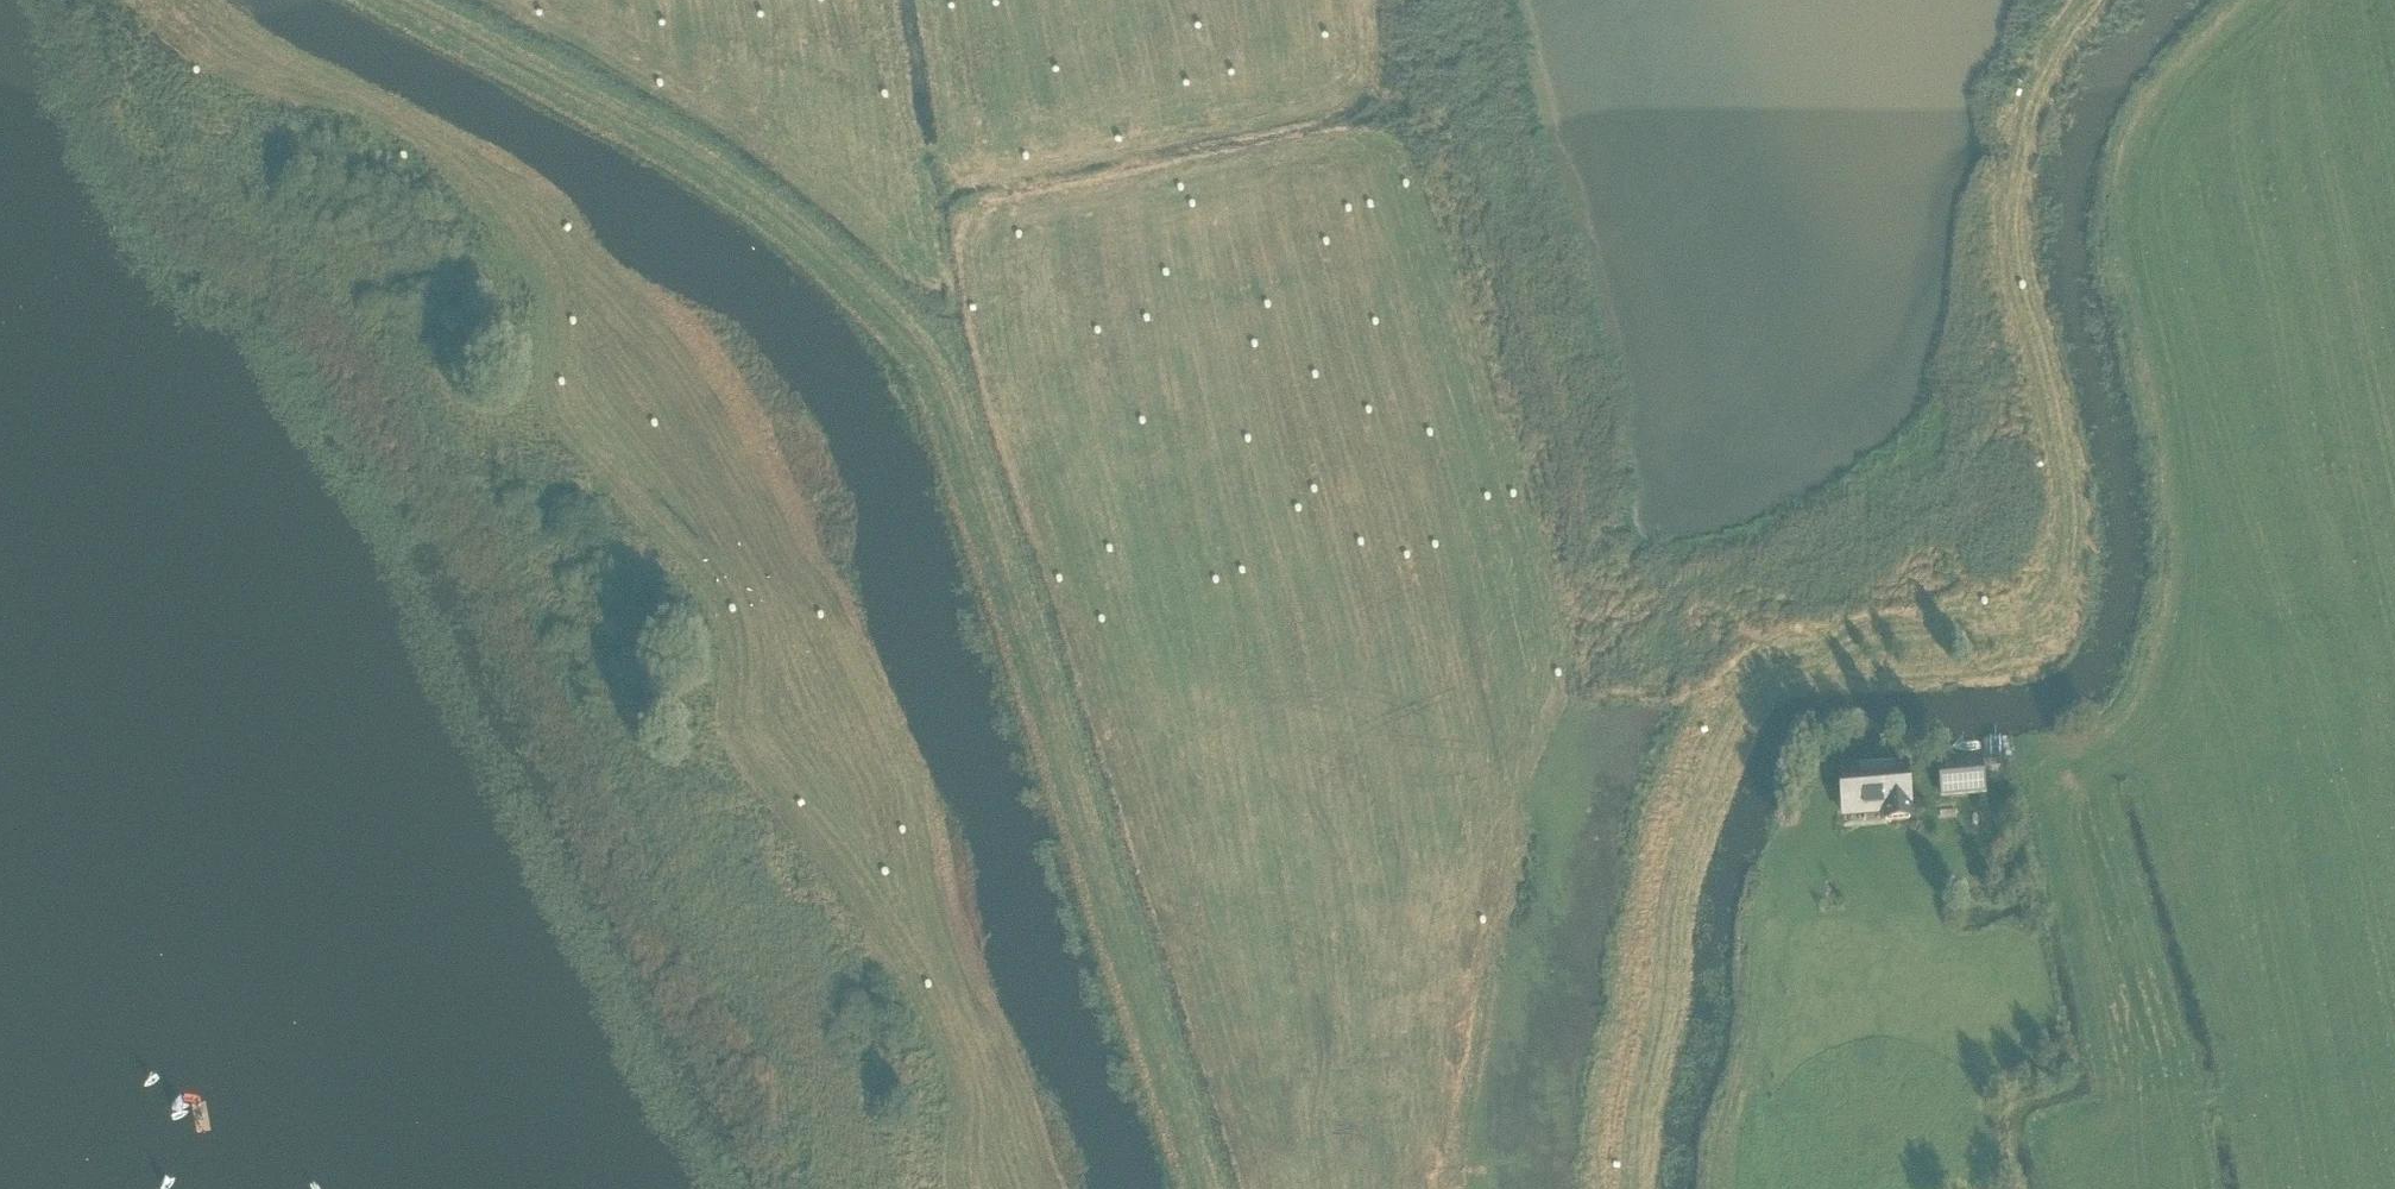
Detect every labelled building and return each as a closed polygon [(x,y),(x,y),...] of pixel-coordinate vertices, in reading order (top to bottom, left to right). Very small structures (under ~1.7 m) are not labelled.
[(1986,795),(1982,754),(1937,759),(1941,799),(1986,795)] [(1837,769),(1841,821),(1881,817),(1882,823),(1912,820),(1911,808),(1912,808),(1908,766),(1894,767),(1894,764),(1837,769)]
